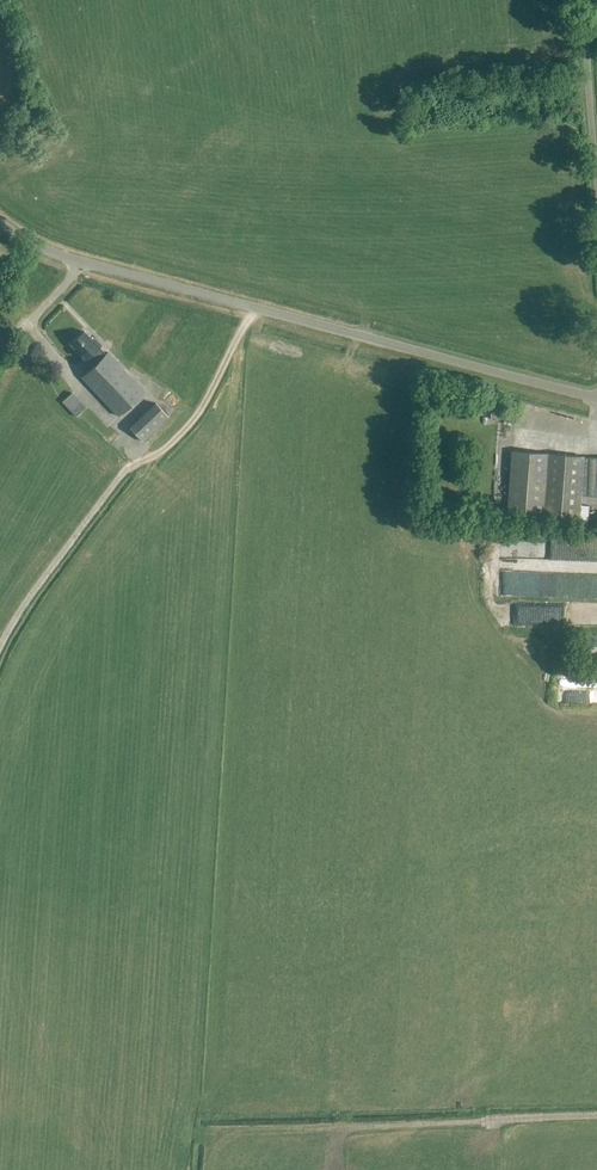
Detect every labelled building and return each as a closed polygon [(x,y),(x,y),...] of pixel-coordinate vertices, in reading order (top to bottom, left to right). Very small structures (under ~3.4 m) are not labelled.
[(84,331),(71,344),(86,360),(89,358),(95,364),(81,377),(118,416),(144,391),(107,352),(106,354),(99,347),(101,345),(94,339),(93,340),(84,331)] [(86,408),(72,393),(61,403),(75,418),(86,408)] [(155,403),(129,427),(143,442),(169,418),(155,403)] [(496,458),(506,458),(506,438),(496,438),(496,458)] [(507,518),(587,524),(589,506),(580,506),(581,493),(596,494),(596,458),(512,453),(507,518)] [(515,539),(514,554),(522,555),(523,539),(515,539)] [(537,603),(537,620),(557,619),(557,602),(537,603)] [(596,619),(596,603),(583,604),(583,619),(596,619)]
